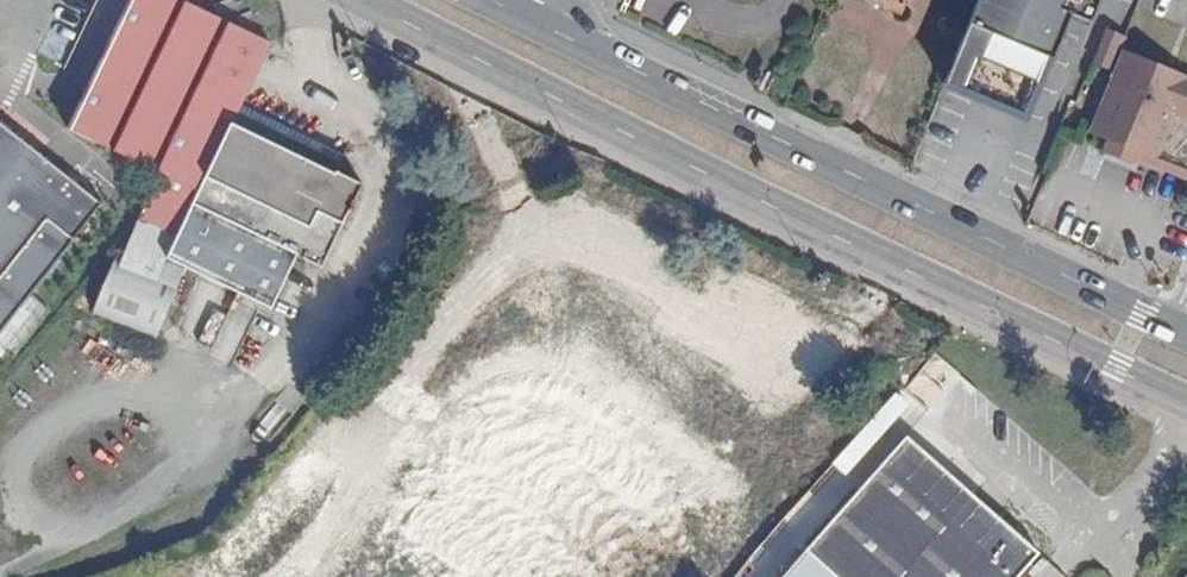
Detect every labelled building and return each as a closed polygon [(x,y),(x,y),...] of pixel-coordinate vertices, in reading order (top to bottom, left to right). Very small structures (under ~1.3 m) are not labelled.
[(185,0),(127,0),(70,128),(160,172),(139,215),(177,233),(167,256),(186,267),(272,307),(298,254),(321,265),(361,181),(231,117),(269,41),(185,0)] [(900,13),(905,0),(869,0),(900,13)] [(946,84),(1031,116),(1068,16),(1089,24),(1098,0),(977,0),(946,84)] [(1115,44),(1103,39),(1098,53),(1110,57),(1115,44)] [(1124,53),(1091,133),(1186,173),(1186,79),(1124,53)] [(177,233),(139,215),(120,252),(113,250),(86,306),(152,337),(186,267),(167,256),(177,233)] [(341,576),(686,576),(780,464),(577,294),(341,576)] [(784,576),(1013,576),(1036,551),(906,435),(784,576)]
